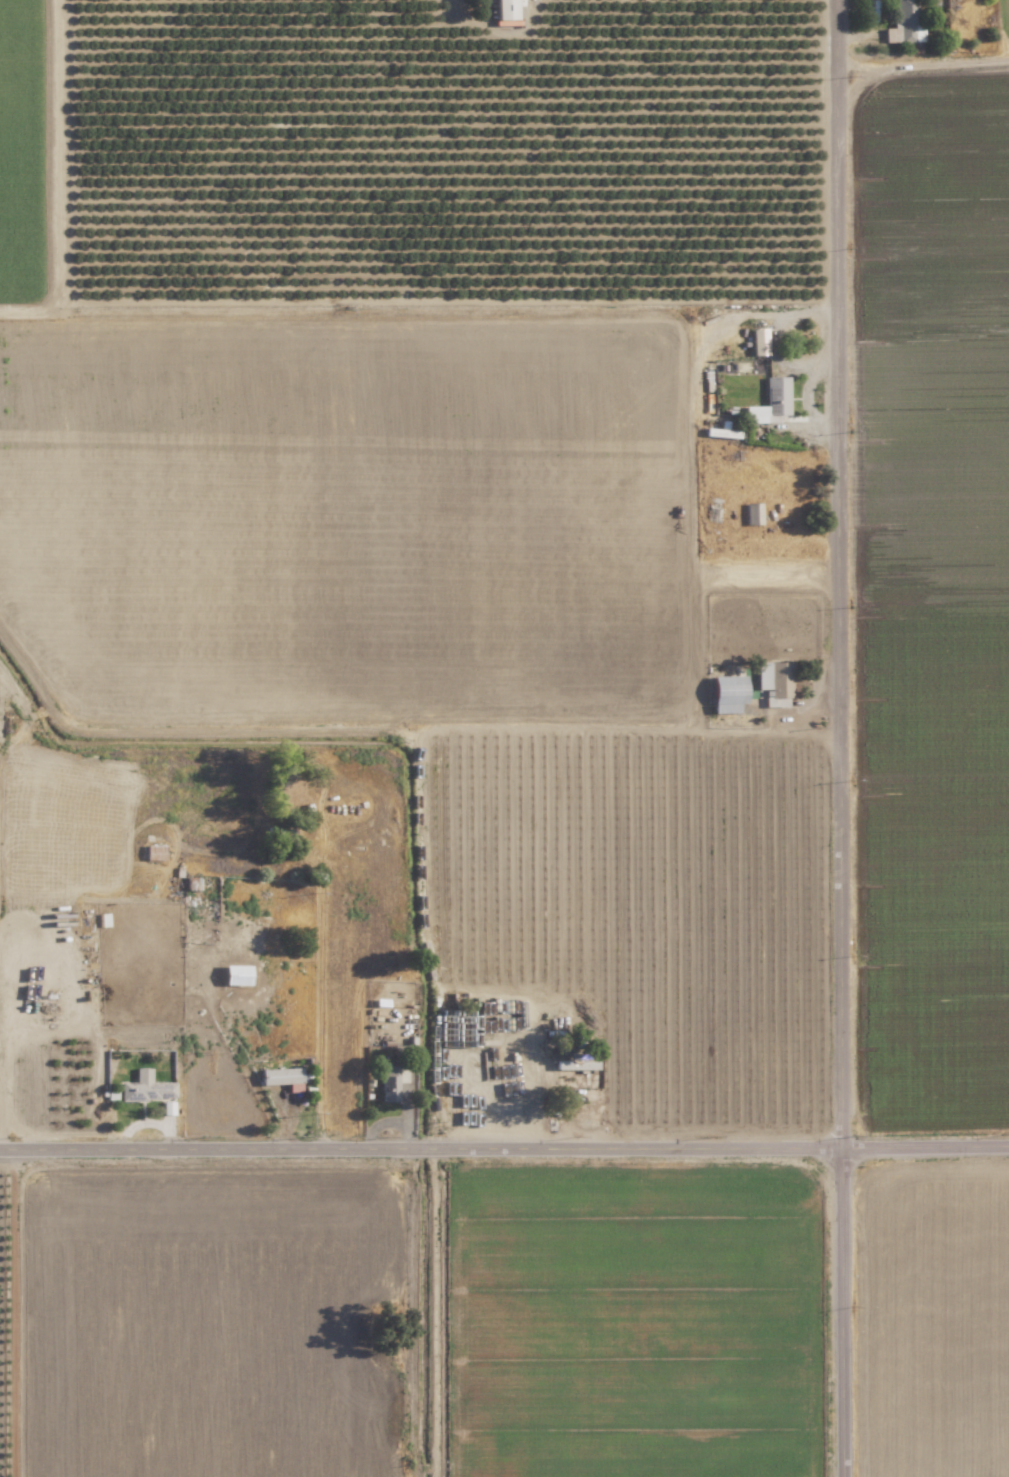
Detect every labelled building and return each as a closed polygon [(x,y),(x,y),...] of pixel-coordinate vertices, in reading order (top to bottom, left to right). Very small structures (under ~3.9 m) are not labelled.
[(497,19),(517,18),(517,0),(497,0),(497,19)] [(924,41),(924,22),(917,22),(917,0),(895,0),(896,27),(884,27),(885,42),(924,41)] [(752,329),(753,355),(768,354),(767,328),(752,329)] [(766,405),(745,406),(745,423),(779,422),(779,415),(790,414),(789,375),(766,376),(766,405)] [(766,707),(792,706),(791,661),(758,662),(758,689),(766,688),(766,707)] [(165,844),(144,844),(145,860),(165,860),(165,844)] [(382,1102),(399,1101),(398,1065),(381,1066),(382,1102)] [(301,1083),(301,1068),(261,1069),(261,1084),(301,1083)]
